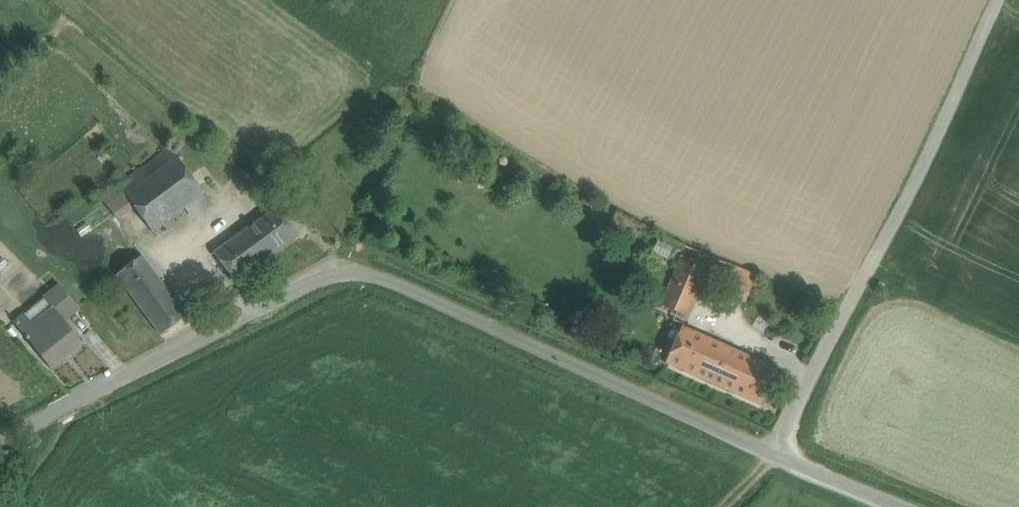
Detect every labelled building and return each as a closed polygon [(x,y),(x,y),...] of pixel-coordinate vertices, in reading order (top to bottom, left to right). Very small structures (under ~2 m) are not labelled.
[(167,146),(116,183),(126,196),(177,158),(167,146)] [(177,158),(126,196),(134,207),(152,232),(189,205),(204,194),(177,158)] [(126,196),(116,183),(99,196),(116,220),(134,207),(126,196)] [(204,194),(189,205),(197,216),(212,205),(204,194)] [(277,208),(214,254),(236,282),(299,236),(277,208)] [(173,298),(142,257),(116,276),(147,317),(173,298)] [(680,261),(656,317),(682,328),(682,327),(706,272),(680,261)] [(756,276),(733,267),(723,293),(746,302),(756,276)] [(61,286),(45,300),(53,310),(54,309),(63,320),(79,308),(61,286)] [(173,298),(147,317),(161,335),(186,316),(173,298)] [(53,310),(45,300),(25,315),(34,326),(53,310)] [(63,320),(54,309),(53,310),(34,326),(25,315),(15,324),(51,369),(82,344),(63,320)] [(739,352),(682,327),(682,328),(667,363),(723,388),(739,352)] [(776,369),(739,352),(723,388),(760,405),(776,369)]
